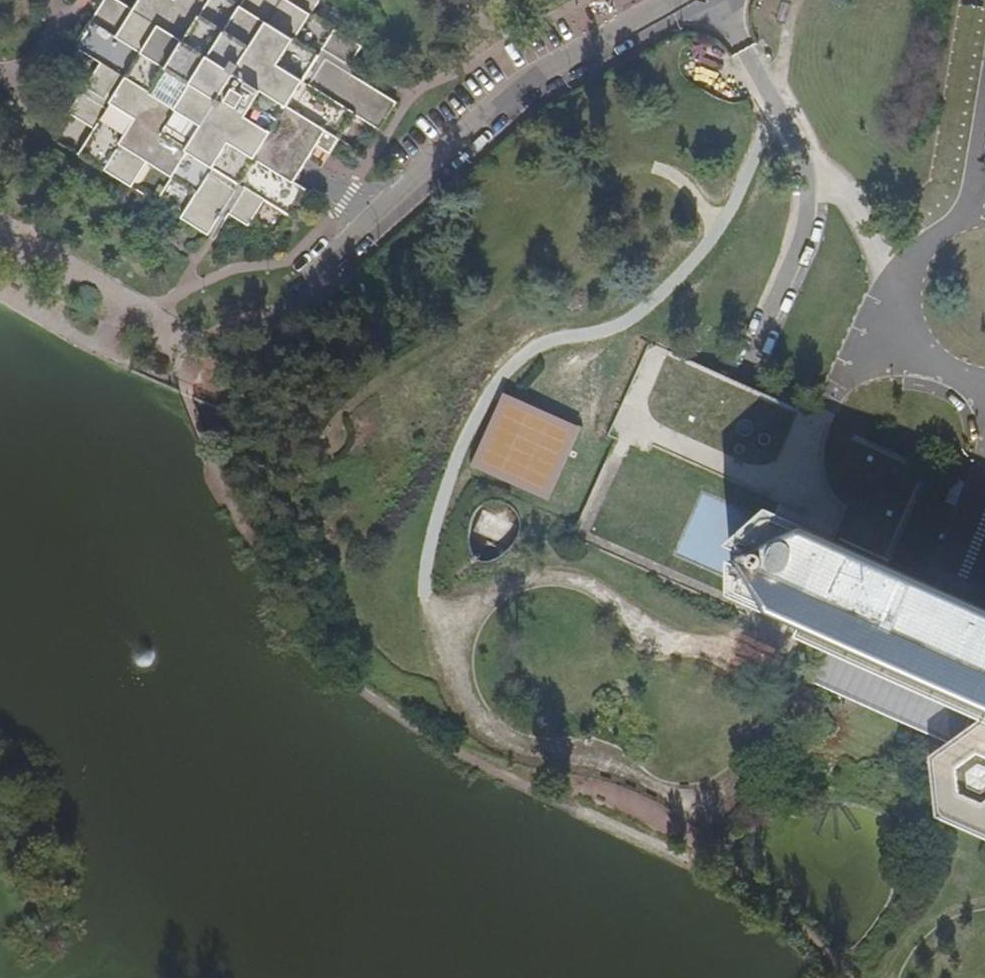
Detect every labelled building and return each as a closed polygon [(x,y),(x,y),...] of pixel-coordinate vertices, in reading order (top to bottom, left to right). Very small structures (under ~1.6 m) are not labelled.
[(135,8),(121,0),(107,0),(78,44),(101,60),(70,110),(94,126),(78,150),(84,154),(132,184),(148,161),(196,192),(181,215),(185,217),(209,232),(224,210),(248,225),(265,200),(291,215),(309,189),(297,181),(319,146),(331,154),(357,114),(381,128),(398,102),(346,69),(363,43),(314,12),(322,0),(140,0),(135,8)] [(481,509),(472,531),(503,544),(512,522),(481,509)] [(976,603),(947,591),(923,580),(828,538),(771,512),(730,546),(731,548),(742,550),(744,556),(739,566),(734,563),(734,600),(796,624),(791,642),(975,723),(928,757),(937,817),(984,838),(984,607),(976,603)]
